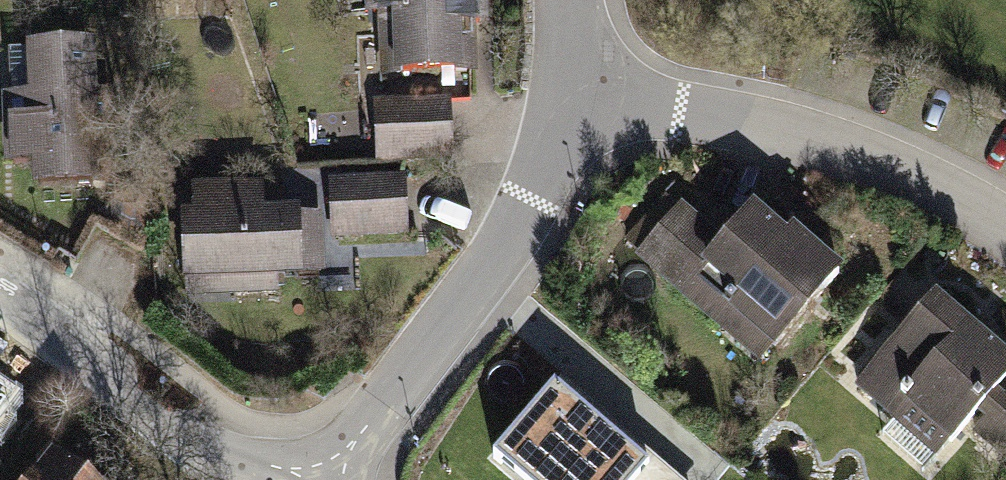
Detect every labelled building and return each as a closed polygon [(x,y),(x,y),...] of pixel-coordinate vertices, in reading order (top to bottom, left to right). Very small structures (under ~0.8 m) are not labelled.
[(394,71),(461,69),(460,21),(469,21),(469,0),(362,0),(362,12),(393,11),(394,71)] [(29,183),(82,181),(80,136),(97,135),(96,92),(81,93),(79,48),(26,50),(28,94),(0,95),(0,125),(2,165),(28,164),(29,183)] [(438,100),(369,102),(371,159),(439,157),(438,100)] [(388,178),(327,179),(328,234),(389,233),(388,178)] [(177,220),(177,273),(223,273),(223,288),(269,288),(269,270),(310,270),(310,217),(250,217),(250,194),(188,194),(188,220),(177,220)] [(725,310),(765,345),(829,272),(781,230),(774,239),(742,212),(710,248),(671,213),(635,255),(714,324),(725,310)] [(925,298),(849,384),(886,416),(871,433),(913,470),(1004,367),(925,298)] [(1003,440),(1005,436),(1005,380),(977,424),(1003,440)] [(10,389),(0,382),(0,402),(10,389)] [(554,387),(493,458),(518,479),(639,479),(649,469),(554,387)] [(44,460),(28,479),(70,479),(44,460)]
